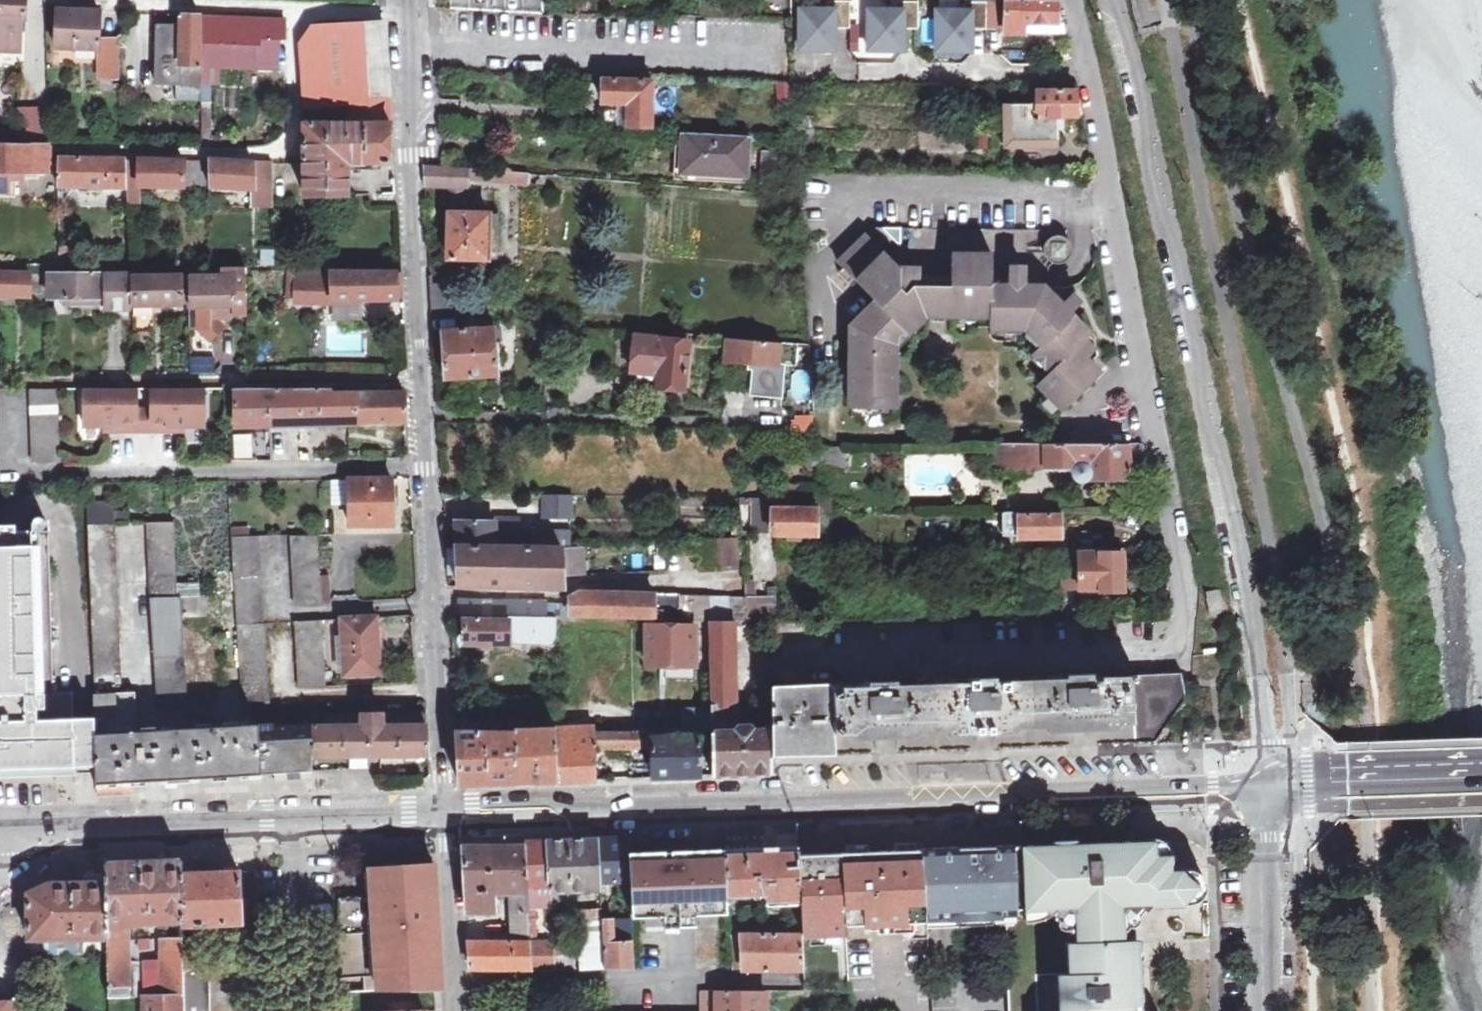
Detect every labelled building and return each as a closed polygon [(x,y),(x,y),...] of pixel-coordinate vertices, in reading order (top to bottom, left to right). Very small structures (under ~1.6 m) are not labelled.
[(22,51),(23,19),(26,19),(26,0),(0,0),(0,50),(22,51)] [(765,18),(790,18),(791,0),(765,0),(765,18)] [(801,8),(801,48),(835,48),(836,26),(851,26),(851,0),(829,0),(829,9),(801,8)] [(1006,0),(989,0),(989,28),(1006,28),(1006,0)] [(1006,28),(1005,33),(1024,33),(1025,23),(1067,23),(1063,0),(1006,0),(1006,28)] [(898,10),(870,9),(870,48),(904,49),(905,27),(920,28),(920,1),(898,1),(898,10)] [(967,11),(939,10),(938,49),(973,50),(973,28),(989,29),(989,2),(967,2),(967,11)] [(56,47),(56,10),(46,9),(47,47),(56,47)] [(99,11),(56,10),(56,47),(99,49),(102,90),(123,89),(121,38),(99,38),(99,11)] [(159,81),(204,83),(203,63),(259,65),(261,37),(286,39),(285,18),(184,14),(183,25),(160,24),(159,81)] [(347,118),(389,117),(385,22),(313,25),(303,40),(304,101),(346,101),(347,118)] [(603,127),(627,129),(628,125),(653,126),(654,81),(603,79),(603,127)] [(779,81),(780,106),(795,106),(794,82),(779,81)] [(1011,140),(1057,141),(1058,116),(1084,117),(1080,92),(1065,91),(1065,88),(1060,88),(1060,90),(1037,90),(1036,104),(1012,103),(1011,140)] [(694,104),(694,115),(706,115),(706,104),(694,104)] [(47,106),(19,105),(19,135),(48,135),(47,106)] [(390,162),(389,117),(347,118),(304,119),(305,193),(349,193),(350,162),(390,162)] [(684,132),(682,176),(746,181),(749,136),(684,132)] [(15,185),(15,168),(51,168),(51,160),(55,160),(55,157),(55,141),(34,141),(34,144),(0,144),(0,185),(15,185)] [(762,154),(761,192),(780,194),(781,178),(800,178),(798,156),(762,154)] [(127,185),(127,159),(61,157),(60,186),(127,185)] [(141,185),(142,159),(127,159),(127,185),(127,201),(141,202),(141,185)] [(187,160),(142,159),(141,185),(186,186),(187,160)] [(212,161),(187,160),(186,186),(212,186),(212,161)] [(274,162),(212,161),(212,186),(212,189),(218,188),(218,186),(255,187),(255,208),(274,209),(274,162)] [(426,190),(450,190),(451,166),(444,165),(424,164),(426,190)] [(450,190),(450,216),(458,216),(459,189),(470,190),(470,182),(527,182),(527,172),(451,166),(450,190)] [(458,216),(450,216),(448,216),(448,261),(493,262),(494,216),(458,216)] [(875,228),(902,256),(902,229),(875,228)] [(872,359),(852,359),(852,409),(897,410),(897,347),(924,318),(924,288),(902,288),(902,270),(867,237),(839,264),(876,303),(852,325),(852,338),(872,339),(872,344),(872,359)] [(1047,239),(1045,240),(1044,241),(1043,243),(1042,245),(1041,248),(1041,251),(1041,254),(1042,256),(1044,259),(1046,261),(1049,263),(1053,264),(1056,264),(1059,263),(1063,262),(1064,261),(1066,259),(1067,256),(1068,254),(1069,251),(1069,248),(1068,246),(1067,243),(1066,241),(1064,239),(1061,237),(1059,240),(1052,240),(1047,239)] [(951,316),(987,316),(987,329),(1025,330),(1040,345),(1031,355),(1049,373),(1037,385),(1064,412),(1099,374),(1075,351),(1089,336),(1042,289),(992,288),(992,258),(951,257),(951,316)] [(248,269),(224,269),(223,276),(191,276),(191,278),(191,302),(190,327),(198,327),(210,339),(223,327),(210,314),(210,305),(233,305),(233,315),(248,315),(248,269)] [(295,270),(296,298),(404,299),(403,271),(356,275),(356,271),(295,270)] [(30,272),(0,271),(0,292),(30,293),(30,282),(30,272)] [(50,273),(50,296),(108,298),(108,307),(128,308),(128,313),(133,313),(133,272),(108,271),(108,274),(50,273)] [(48,273),(30,272),(30,282),(48,282),(48,273)] [(183,302),(183,278),(183,276),(136,275),(136,326),(155,327),(155,310),(156,301),(166,301),(183,302)] [(183,302),(191,302),(191,278),(183,278),(183,302)] [(431,283),(433,313),(462,315),(462,329),(443,331),(446,377),(495,373),(492,318),(466,315),(464,289),(458,289),(457,282),(431,282),(431,283)] [(166,310),(166,301),(156,301),(155,310),(166,310)] [(637,334),(634,370),(672,374),(671,387),(695,389),(699,340),(637,334)] [(723,360),(755,363),(751,389),(776,391),(782,341),(725,337),(723,360)] [(852,344),(852,359),(872,359),(872,344),(852,344)] [(189,358),(189,374),(212,374),(212,358),(189,358)] [(239,389),(239,425),(405,420),(405,393),(333,394),(332,388),(239,389)] [(135,389),(88,390),(89,427),(109,427),(109,432),(141,432),(141,401),(135,401),(135,389)] [(208,389),(162,389),(162,401),(156,401),(156,432),(188,432),(188,427),(209,427),(208,389)] [(65,390),(48,390),(37,390),(38,464),(66,464),(65,390)] [(796,431),(817,431),(816,414),(796,414),(796,431)] [(234,433),(233,455),(255,455),(255,434),(234,433)] [(819,467),(818,445),(818,438),(808,438),(809,468),(819,467)] [(1044,464),(1044,444),(994,444),(994,465),(1016,473),(1044,464)] [(1044,444),(1044,464),(1072,465),(1071,466),(1071,468),(1071,471),(1072,473),(1073,475),(1074,476),(1077,477),(1079,478),(1149,479),(1142,444),(1044,444)] [(846,445),(818,445),(819,467),(820,472),(846,471),(846,445)] [(347,504),(348,479),(332,479),(332,504),(347,504)] [(350,480),(352,525),(395,524),(393,479),(350,480)] [(539,520),(573,522),(575,495),(541,493),(539,520)] [(817,509),(763,507),(762,532),(817,533),(817,509)] [(1060,514),(1019,514),(1019,511),(1003,511),(1003,532),(1017,532),(1017,536),(1060,536),(1060,514)] [(449,585),(564,588),(562,544),(571,544),(571,540),(570,536),(554,536),(554,533),(523,534),(523,544),(496,544),(493,520),(455,520),(456,544),(447,544),(449,585)] [(184,594),(178,523),(150,524),(157,702),(189,702),(185,617),(184,594)] [(92,527),(95,687),(124,686),(120,525),(92,527)] [(75,765),(74,719),(73,694),(54,695),(49,531),(0,532),(0,768),(43,767),(75,765)] [(1114,544),(1113,531),(1075,531),(1075,544),(1114,544)] [(321,534),(293,535),(295,603),(323,602),(321,534)] [(234,536),(236,592),(238,623),(240,623),(242,702),(270,702),(265,621),(264,621),(258,535),(234,536)] [(699,539),(701,572),(741,569),(740,537),(699,539)] [(1073,565),(1073,548),(1060,548),(1060,566),(1063,565),(1073,565)] [(1064,585),(1082,585),(1100,585),(1100,588),(1121,589),(1121,548),(1073,548),(1073,565),(1063,565),(1064,585)] [(1100,585),(1082,585),(1083,604),(1099,605),(1100,588),(1100,585)] [(709,639),(737,639),(738,639),(738,626),(744,625),(743,620),(773,620),(773,596),(746,595),(746,596),(658,594),(658,591),(584,589),(569,597),(571,616),(708,619),(709,639)] [(1211,615),(1226,612),(1223,590),(1207,592),(1211,615)] [(210,593),(184,594),(185,617),(210,615),(210,593)] [(546,615),(546,602),(458,599),(460,612),(546,615)] [(343,617),(345,673),(380,672),(378,616),(343,617)] [(508,640),(507,618),(463,617),(464,641),(508,642),(508,640)] [(297,620),(299,686),(327,685),(324,618),(297,620)] [(525,618),(507,618),(508,640),(525,641),(525,618)] [(647,625),(646,665),(694,666),(694,625),(647,625)] [(737,639),(709,639),(710,683),(737,683),(737,639)] [(737,683),(710,683),(686,683),(687,695),(710,695),(711,715),(686,715),(686,730),(711,730),(713,774),(742,773),(773,772),(773,755),(804,755),(836,755),(835,735),(851,735),(850,738),(920,736),(921,732),(951,731),(952,735),(1022,733),(1022,728),(1051,727),(1052,732),(1085,731),(1121,729),(1121,724),(1136,724),(1138,742),(1158,741),(1177,714),(1188,700),(1183,671),(1132,673),(1132,670),(833,681),(833,683),(773,684),(773,727),(754,727),(750,722),(741,722),(738,727),(737,683)] [(97,765),(97,773),(97,783),(207,777),(288,773),(314,773),(313,756),(371,756),(429,755),(426,714),(313,715),(313,722),(272,724),(272,721),(139,730),(137,691),(96,692),(97,765)] [(457,727),(461,784),(517,782),(596,779),(595,748),(651,748),(652,777),(675,776),(700,775),(699,735),(651,735),(651,730),(595,730),(595,727),(515,730),(457,727)] [(87,765),(75,765),(76,773),(87,773),(97,773),(97,765),(87,765)] [(630,850),(630,844),(629,834),(622,835),(599,835),(590,836),(546,837),(526,838),(526,842),(514,843),(463,845),(467,911),(491,911),(492,891),(512,891),(512,940),(469,940),(471,967),(575,968),(574,945),(553,945),(553,941),(532,941),(530,904),(551,903),(551,901),(574,900),(574,888),(601,887),(601,881),(631,880),(631,864),(630,850)] [(762,844),(726,846),(729,895),(769,894),(771,903),(800,902),(798,850),(798,843),(762,844)] [(726,846),(630,850),(631,864),(631,880),(633,913),(729,910),(729,895),(726,846)] [(1018,846),(996,847),(996,862),(1019,861),(1018,853),(1018,846)] [(923,862),(927,926),(954,925),(1000,923),(1004,994),(1005,1010),(1134,1010),(1133,1003),(1125,1003),(1122,951),(1113,946),(1112,910),(1121,897),(1171,895),(1170,868),(1146,869),(1145,848),(1085,850),(1018,853),(1019,861),(996,862),(996,847),(959,848),(959,859),(946,859),(947,862),(923,862)] [(923,850),(923,862),(947,862),(946,859),(959,859),(959,848),(923,850)] [(819,850),(798,850),(800,902),(802,933),(803,970),(804,979),(804,990),(850,990),(845,925),(840,850),(819,850)] [(883,850),(840,850),(845,925),(887,925),(883,850)] [(923,850),(883,850),(887,925),(927,926),(923,862),(923,850)] [(183,951),(199,951),(198,938),(195,938),(195,922),(235,921),(235,925),(241,924),(239,870),(182,871),(182,857),(171,858),(104,860),(104,880),(48,882),(29,893),(31,938),(106,937),(106,952),(107,997),(131,996),(129,928),(138,923),(183,921),(183,938),(162,939),(163,995),(144,996),(144,1010),(184,1010),(183,951)] [(436,989),(442,989),(436,864),(407,865),(408,882),(430,881),(436,989)] [(367,975),(367,991),(436,989),(430,881),(408,882),(407,865),(389,867),(373,868),(374,895),(341,897),(338,977),(367,975)] [(635,968),(633,918),(603,918),(605,968),(635,968)] [(579,969),(604,969),(603,933),(579,934),(579,969)] [(743,969),(742,933),(731,933),(733,969),(743,969)] [(802,933),(742,933),(743,969),(803,970),(802,933)] [(183,951),(184,1010),(209,1010),(208,951),(199,951),(183,951)] [(717,989),(717,1010),(766,1010),(767,990),(717,989)] [(933,1010),(954,1010),(954,995),(933,996),(933,1010)] [(17,1001),(1,1001),(0,1001),(0,1010),(17,1010),(17,1001)]
